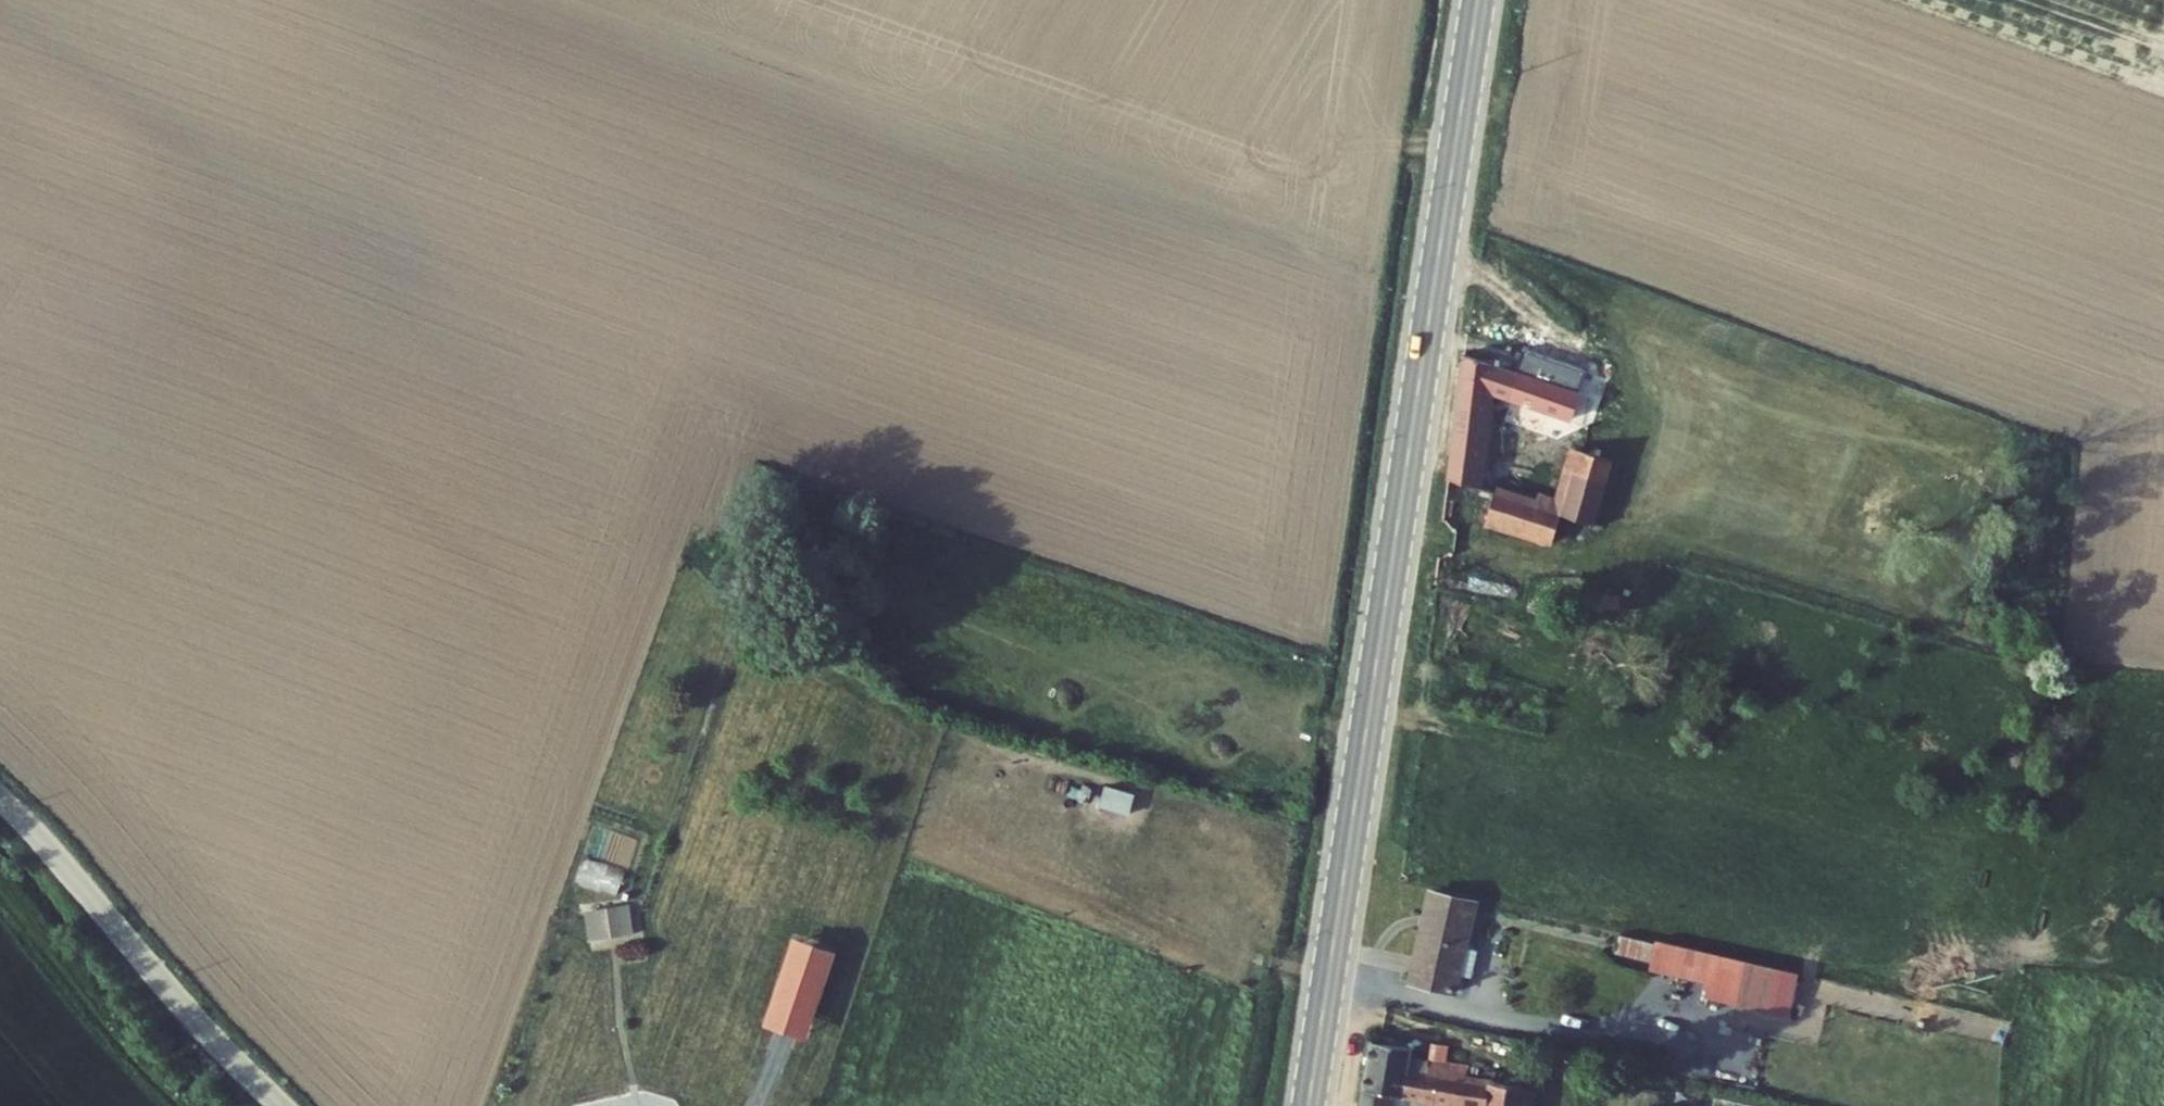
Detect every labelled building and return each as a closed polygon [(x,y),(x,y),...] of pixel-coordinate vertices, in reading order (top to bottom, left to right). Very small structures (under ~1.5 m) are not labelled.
[(1467,347),(1451,479),(1478,488),(1490,406),(1522,417),(1528,402),(1563,415),(1582,359),(1521,337),(1511,363),(1467,347)] [(1524,503),(1616,532),(1625,503),(1608,495),(1620,460),(1580,446),(1574,464),(1585,469),(1574,500),(1529,484),(1524,503)] [(1524,503),(1501,495),(1491,527),(1550,546),(1560,515),(1524,503)] [(1597,593),(1588,621),(1633,634),(1643,605),(1597,593)] [(1106,783),(1100,805),(1131,813),(1137,790),(1106,783)] [(585,856),(577,879),(619,893),(627,870),(585,856)] [(1430,887),(1412,966),(1459,978),(1479,898),(1430,887)] [(589,938),(633,933),(630,902),(586,907),(589,938)] [(1746,962),(1618,932),(1612,959),(1715,984),(1712,997),(1736,1002),(1746,962)] [(828,964),(787,951),(759,1040),(801,1052),(828,964)] [(1412,966),(1409,976),(1457,989),(1459,978),(1412,966)] [(1529,1091),(1473,1084),(1474,1073),(1420,1065),(1421,1058),(1378,1053),(1370,1105),(1401,1105),(1402,1096),(1465,1105),(1527,1105),(1529,1091)]
